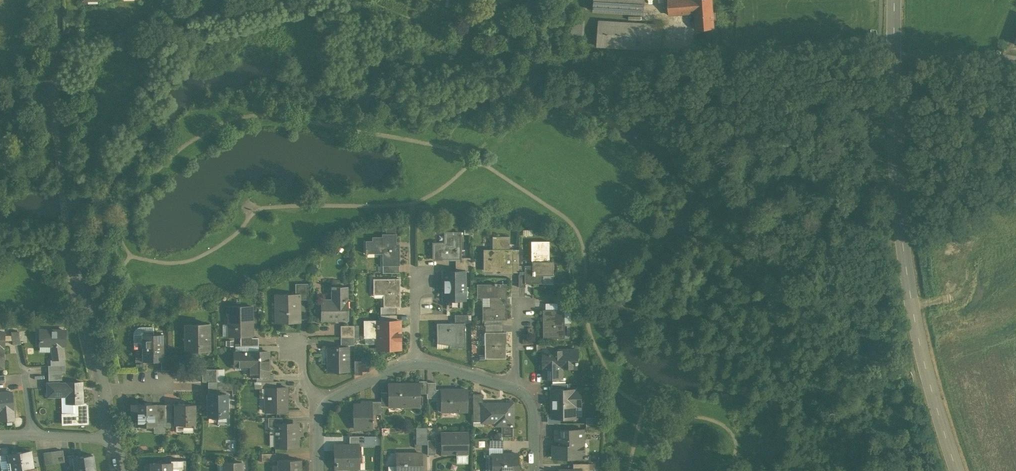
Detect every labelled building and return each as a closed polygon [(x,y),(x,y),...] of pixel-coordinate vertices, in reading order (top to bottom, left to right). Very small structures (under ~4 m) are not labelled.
[(593,10),(644,13),(645,0),(594,0),(593,10)] [(669,14),(695,12),(695,8),(712,7),(712,0),(668,0),(669,14)] [(712,7),(695,8),(695,12),(696,29),(714,27),(712,7)] [(583,19),(573,18),(571,34),(582,35),(583,19)] [(662,24),(599,20),(597,45),(661,49),(662,24)] [(690,62),(676,63),(676,70),(691,69),(690,62)] [(396,233),(382,233),(382,236),(371,236),(371,240),(365,240),(365,253),(367,253),(367,250),(383,249),(383,254),(382,254),(382,265),(398,265),(399,265),(399,246),(396,246),(396,233)] [(460,233),(446,233),(446,244),(433,244),(433,260),(456,260),(460,260),(460,258),(460,233)] [(496,236),(496,235),(491,235),(492,250),(484,250),(484,271),(500,271),(500,273),(511,273),(511,272),(511,258),(512,258),(512,249),(512,248),(508,248),(508,236),(496,236)] [(549,241),(530,241),(530,261),(531,261),(531,265),(523,265),(523,269),(523,284),(525,284),(542,283),(542,275),(553,275),(553,261),(549,261),(549,241)] [(470,265),(456,265),(456,272),(465,272),(465,273),(470,273),(470,265)] [(456,272),(443,272),(444,301),(465,300),(465,273),(465,272),(456,272)] [(400,278),(373,279),(374,292),(384,291),(384,306),(396,306),(400,306),(400,278)] [(307,283),(295,283),(295,294),(298,294),(298,299),(308,300),(307,283)] [(505,285),(476,285),(477,296),(488,296),(489,307),(482,308),(482,319),(484,319),(501,319),(506,319),(505,285)] [(334,289),(334,299),(321,299),(322,321),(337,321),(337,318),(348,318),(347,287),(331,287),(331,289),(334,289)] [(298,299),(298,294),(295,294),(275,294),(275,322),(299,321),(298,304),(298,299)] [(251,306),(227,306),(227,316),(230,316),(230,335),(227,335),(227,336),(240,336),(252,336),(251,306)] [(396,306),(384,306),(380,306),(380,315),(396,314),(396,306)] [(558,309),(543,310),(543,337),(565,337),(564,310),(564,309),(558,309)] [(468,314),(456,314),(456,323),(463,323),(466,323),(469,323),(468,314)] [(381,320),(365,321),(365,334),(379,334),(379,349),(400,348),(400,332),(397,332),(397,327),(399,327),(399,320),(397,320),(381,320)] [(210,323),(184,324),(184,325),(186,325),(186,333),(188,332),(189,348),(185,348),(185,349),(210,349),(210,348),(209,348),(209,324),(210,324),(210,323)] [(456,323),(437,324),(437,342),(450,341),(450,349),(466,348),(466,323),(463,323),(456,323)] [(139,326),(137,327),(135,328),(134,330),(134,332),(133,334),(133,340),(143,340),(142,333),(144,333),(144,334),(153,334),(153,333),(153,326),(141,326),(139,326)] [(354,326),(341,326),(341,337),(354,337),(354,326)] [(65,345),(64,329),(53,329),(53,330),(40,330),(40,342),(45,342),(45,345),(52,345),(56,359),(54,366),(61,366),(61,372),(65,372),(64,357),(65,357),(63,345),(65,345)] [(20,343),(19,331),(11,332),(13,344),(20,343)] [(507,332),(486,333),(487,359),(508,359),(507,332)] [(153,333),(153,334),(144,334),(144,333),(142,333),(143,340),(143,347),(143,360),(161,360),(163,360),(163,348),(163,333),(153,333)] [(252,338),(252,336),(240,336),(240,345),(258,345),(258,338),(252,338)] [(354,337),(341,337),(341,346),(354,346),(354,337)] [(348,346),(328,347),(329,371),(349,371),(348,346)] [(173,348),(163,348),(163,360),(173,360),(173,348)] [(554,349),(543,350),(544,351),(544,378),(562,378),(562,362),(576,362),(576,365),(579,365),(579,360),(577,360),(577,349),(554,349)] [(268,351),(250,351),(250,352),(234,352),(234,365),(235,365),(235,363),(250,363),(250,375),(253,375),(268,375),(268,374),(268,351)] [(356,357),(357,371),(371,370),(371,357),(356,357)] [(173,360),(163,360),(161,360),(161,369),(173,369),(173,360)] [(216,369),(202,369),(202,381),(216,381),(216,369)] [(216,381),(216,390),(232,390),(232,381),(216,381)] [(467,389),(435,389),(434,382),(427,382),(427,394),(427,398),(441,398),(441,411),(468,411),(467,389)] [(83,383),(66,383),(66,384),(59,384),(59,383),(47,383),(47,396),(66,396),(66,404),(74,403),(74,413),(61,414),(61,424),(86,424),(86,407),(83,407),(83,383)] [(411,385),(389,385),(389,393),(389,406),(403,406),(403,407),(420,407),(420,394),(420,383),(419,383),(411,384),(411,385)] [(276,387),(265,387),(265,388),(267,388),(267,395),(265,395),(266,411),(287,411),(287,387),(276,387)] [(567,391),(556,391),(556,401),(553,401),(553,416),(573,416),(573,402),(581,402),(581,390),(567,390),(567,391)] [(0,394),(0,421),(14,419),(13,393),(0,394)] [(226,411),(226,393),(208,393),(208,415),(219,415),(219,411),(226,411)] [(389,393),(381,393),(381,401),(381,407),(389,407),(389,406),(389,393)] [(482,393),(473,393),(473,414),(482,413),(482,403),(482,393)] [(365,404),(358,404),(353,410),(353,422),(358,428),(372,428),(372,420),(373,420),(373,418),(372,418),(372,414),(372,401),(365,401),(365,404)] [(381,401),(372,401),(372,414),(381,414),(381,407),(381,401)] [(482,403),(482,413),(482,421),(495,421),(495,424),(502,424),(502,436),(513,435),(513,423),(514,423),(514,403),(482,403)] [(155,404),(136,404),(131,404),(131,417),(136,417),(136,424),(155,424),(155,422),(155,404)] [(164,404),(155,404),(155,422),(165,422),(164,418),(164,404)] [(194,404),(175,404),(176,424),(194,424),(194,404)] [(282,417),(268,417),(268,426),(275,426),(275,423),(282,423),(282,417)] [(282,423),(275,423),(275,426),(275,447),(297,447),(297,425),(284,425),(284,423),(282,423)] [(427,427),(416,427),(416,444),(427,444),(427,427)] [(584,429),(556,429),(556,440),(562,440),(562,445),(553,445),(553,457),(572,457),(581,457),(581,454),(581,440),(584,440),(584,429)] [(467,432),(441,432),(441,451),(455,451),(455,452),(467,452),(467,432)] [(365,435),(350,435),(350,444),(365,443),(365,435)] [(224,442),(230,452),(238,447),(232,437),(224,442)] [(435,440),(427,440),(428,455),(435,455),(435,440)] [(503,440),(489,440),(489,448),(502,448),(502,454),(503,454),(503,440)] [(359,445),(335,446),(336,465),(351,465),(351,467),(359,467),(359,445)] [(6,454),(8,470),(12,470),(16,470),(33,468),(30,450),(6,454)] [(63,450),(56,451),(58,462),(64,461),(63,450)] [(50,451),(44,452),(45,464),(52,463),(50,451)] [(396,453),(396,470),(421,470),(421,453),(396,453)] [(74,457),(75,469),(76,469),(77,470),(95,470),(93,454),(74,457)] [(492,454),(492,470),(518,470),(518,454),(503,454),(502,454),(492,454)] [(179,459),(170,459),(170,461),(171,461),(171,469),(179,469),(179,459)] [(278,459),(278,470),(300,470),(299,460),(300,460),(300,459),(278,459)] [(152,461),(152,470),(171,470),(171,469),(171,461),(170,461),(152,461)] [(224,462),(223,463),(225,463),(225,470),(224,470),(242,470),(242,462),(224,462)] [(574,463),(574,470),(581,470),(589,470),(589,463),(574,463)]
